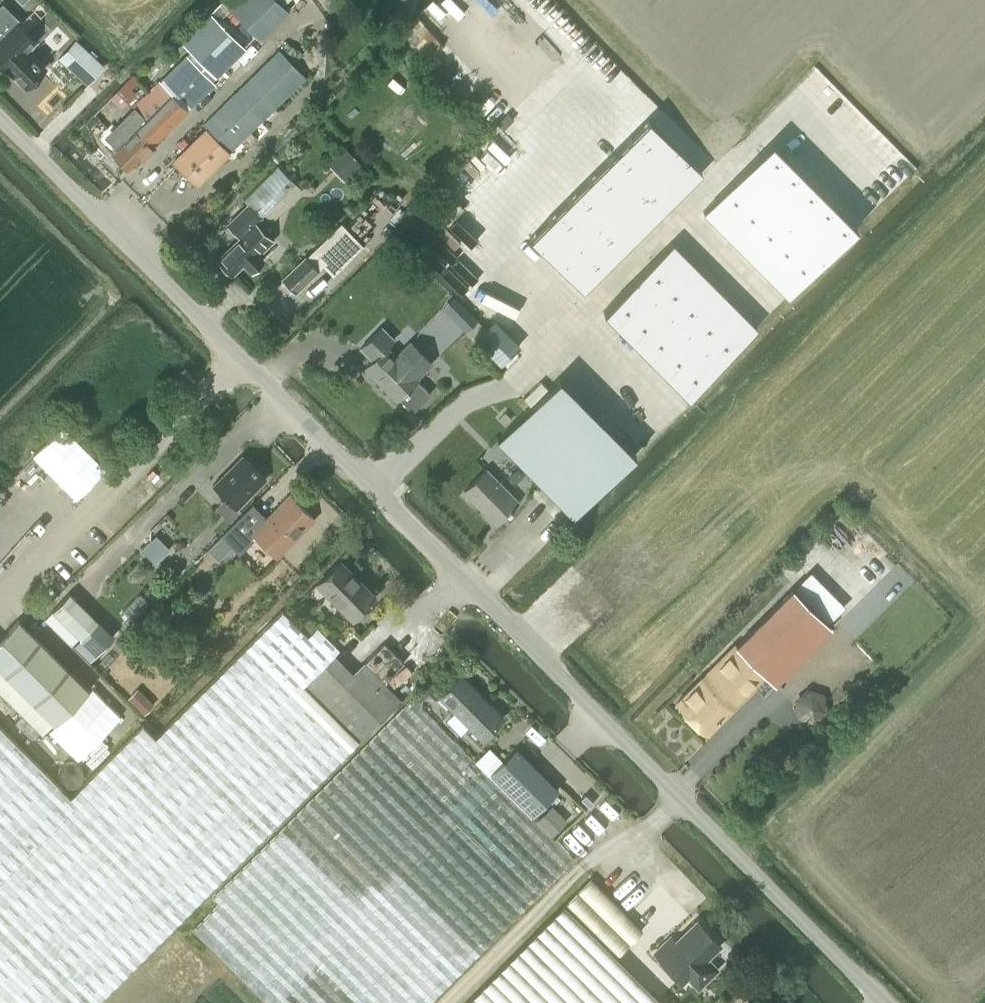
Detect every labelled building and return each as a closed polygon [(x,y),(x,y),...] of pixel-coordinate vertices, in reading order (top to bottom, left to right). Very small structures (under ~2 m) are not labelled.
[(218,75),(227,66),(246,47),(232,33),(219,19),(208,8),(178,38),(188,48),(202,62),(201,63),(215,78),(218,75)] [(0,39),(0,62),(6,69),(7,67),(26,86),(44,68),(26,49),(35,40),(17,22),(0,39)] [(103,65),(76,40),(59,58),(86,83),(103,65)] [(202,124),(206,128),(172,162),(195,185),(241,140),(245,143),(249,144),(255,139),(255,134),(251,130),(305,76),(278,49),(202,124)] [(185,54),(162,76),(191,105),(213,83),(185,54)] [(117,147),(111,153),(112,154),(112,159),(117,164),(122,164),(127,168),(140,155),(143,158),(153,148),(150,145),(188,108),(160,79),(132,106),(145,119),(138,126),(128,115),(112,130),(112,142),(117,147)] [(648,119),(530,236),(583,290),(702,172),(648,119)] [(772,142),(703,211),(787,295),(788,296),(857,227),(855,225),(772,142)] [(294,182),(278,166),(244,199),(249,203),(228,222),(239,234),(216,258),(231,273),(242,262),(251,271),(263,258),(259,254),(273,239),(254,221),(294,182)] [(304,256),(282,278),(295,291),(324,263),(334,273),(362,245),(340,223),(306,257),(304,256)] [(604,311),(627,333),(686,393),(688,395),(756,326),(755,324),(673,242),(604,311)] [(430,394),(417,380),(418,379),(417,378),(432,363),(410,340),(395,355),(387,347),(395,339),(382,325),(360,347),(372,359),(364,367),(396,400),(399,398),(412,411),(430,394)] [(560,378),(497,440),(574,517),(636,454),(560,378)] [(236,508),(266,478),(242,455),(212,485),(236,508)] [(519,500),(487,467),(463,490),(496,523),(519,500)] [(314,519),(290,496),(289,494),(265,518),(251,504),(223,532),(242,551),(259,534),(279,554),(314,519)] [(152,538),(141,548),(155,563),(166,552),(152,538)] [(340,561),(317,583),(352,619),(375,597),(340,561)] [(163,579),(153,589),(160,596),(169,586),(163,579)] [(793,589),(678,705),(707,733),(765,675),(775,685),(832,627),(793,589)] [(53,611),(46,619),(71,644),(72,642),(79,636),(81,638),(75,644),(77,647),(90,659),(113,635),(98,620),(69,592),(52,610),(53,611)] [(85,793),(0,878),(0,1002),(95,1002),(360,740),(303,683),(332,654),(338,648),(316,626),(307,635),(282,609),(155,736),(142,724),(79,787),(85,793)] [(53,723),(55,724),(88,690),(18,620),(0,637),(0,693),(41,734),(53,723)] [(384,641),(364,663),(383,682),(404,661),(384,641)] [(332,654),(303,683),(360,740),(400,699),(383,682),(364,663),(352,674),(332,654)] [(481,739),(503,718),(460,675),(439,696),(481,739)] [(554,839),(468,753),(417,703),(408,711),(403,706),(214,896),(220,902),(192,929),(266,1002),(429,1002),(573,858),(554,839)] [(85,793),(79,787),(70,796),(0,726),(0,878),(85,793)] [(532,815),(558,790),(515,747),(490,773),(532,815)] [(551,806),(537,821),(551,834),(565,820),(551,806)] [(626,967),(616,956),(641,930),(590,879),(465,1002),(662,1002),(626,967)] [(720,944),(697,921),(675,942),(670,937),(655,952),(682,981),(687,976),(689,978),(694,983),(702,983),(713,972),(713,965),(708,960),(708,959),(706,958),(720,944)]
